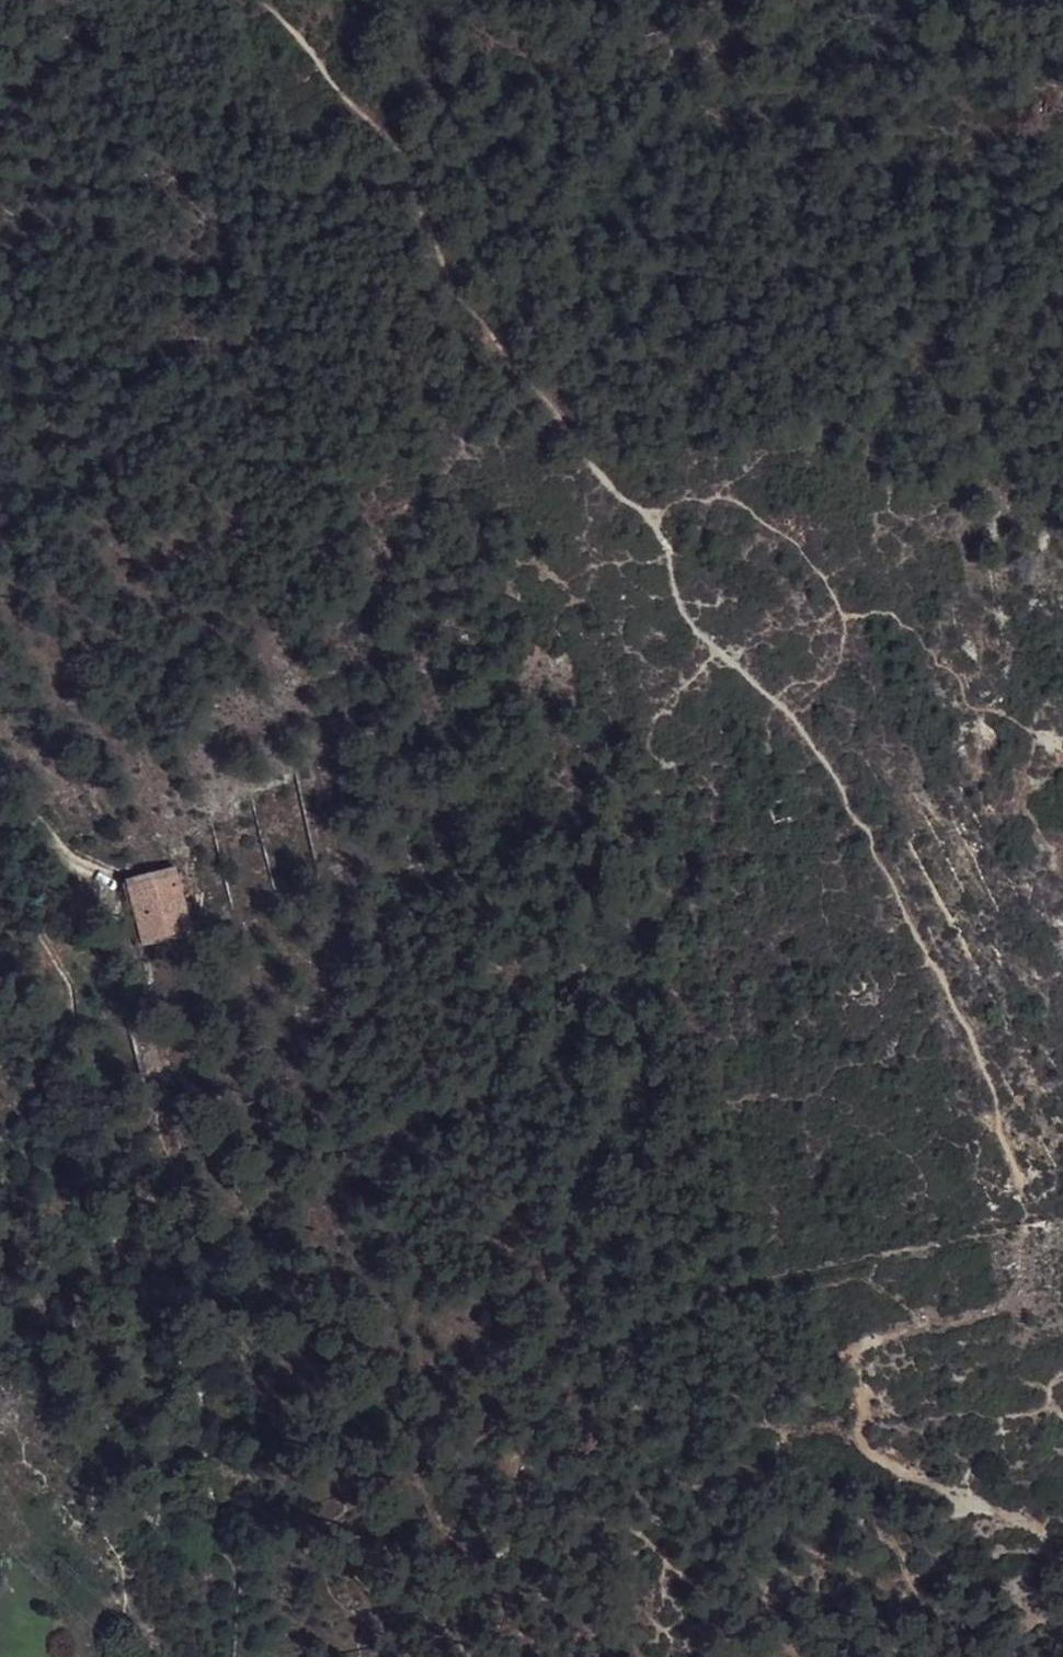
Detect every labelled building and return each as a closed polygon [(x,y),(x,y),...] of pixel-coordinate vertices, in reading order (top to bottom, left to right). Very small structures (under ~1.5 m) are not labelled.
[(175,866),(125,879),(143,942),(192,928),(175,866)]
